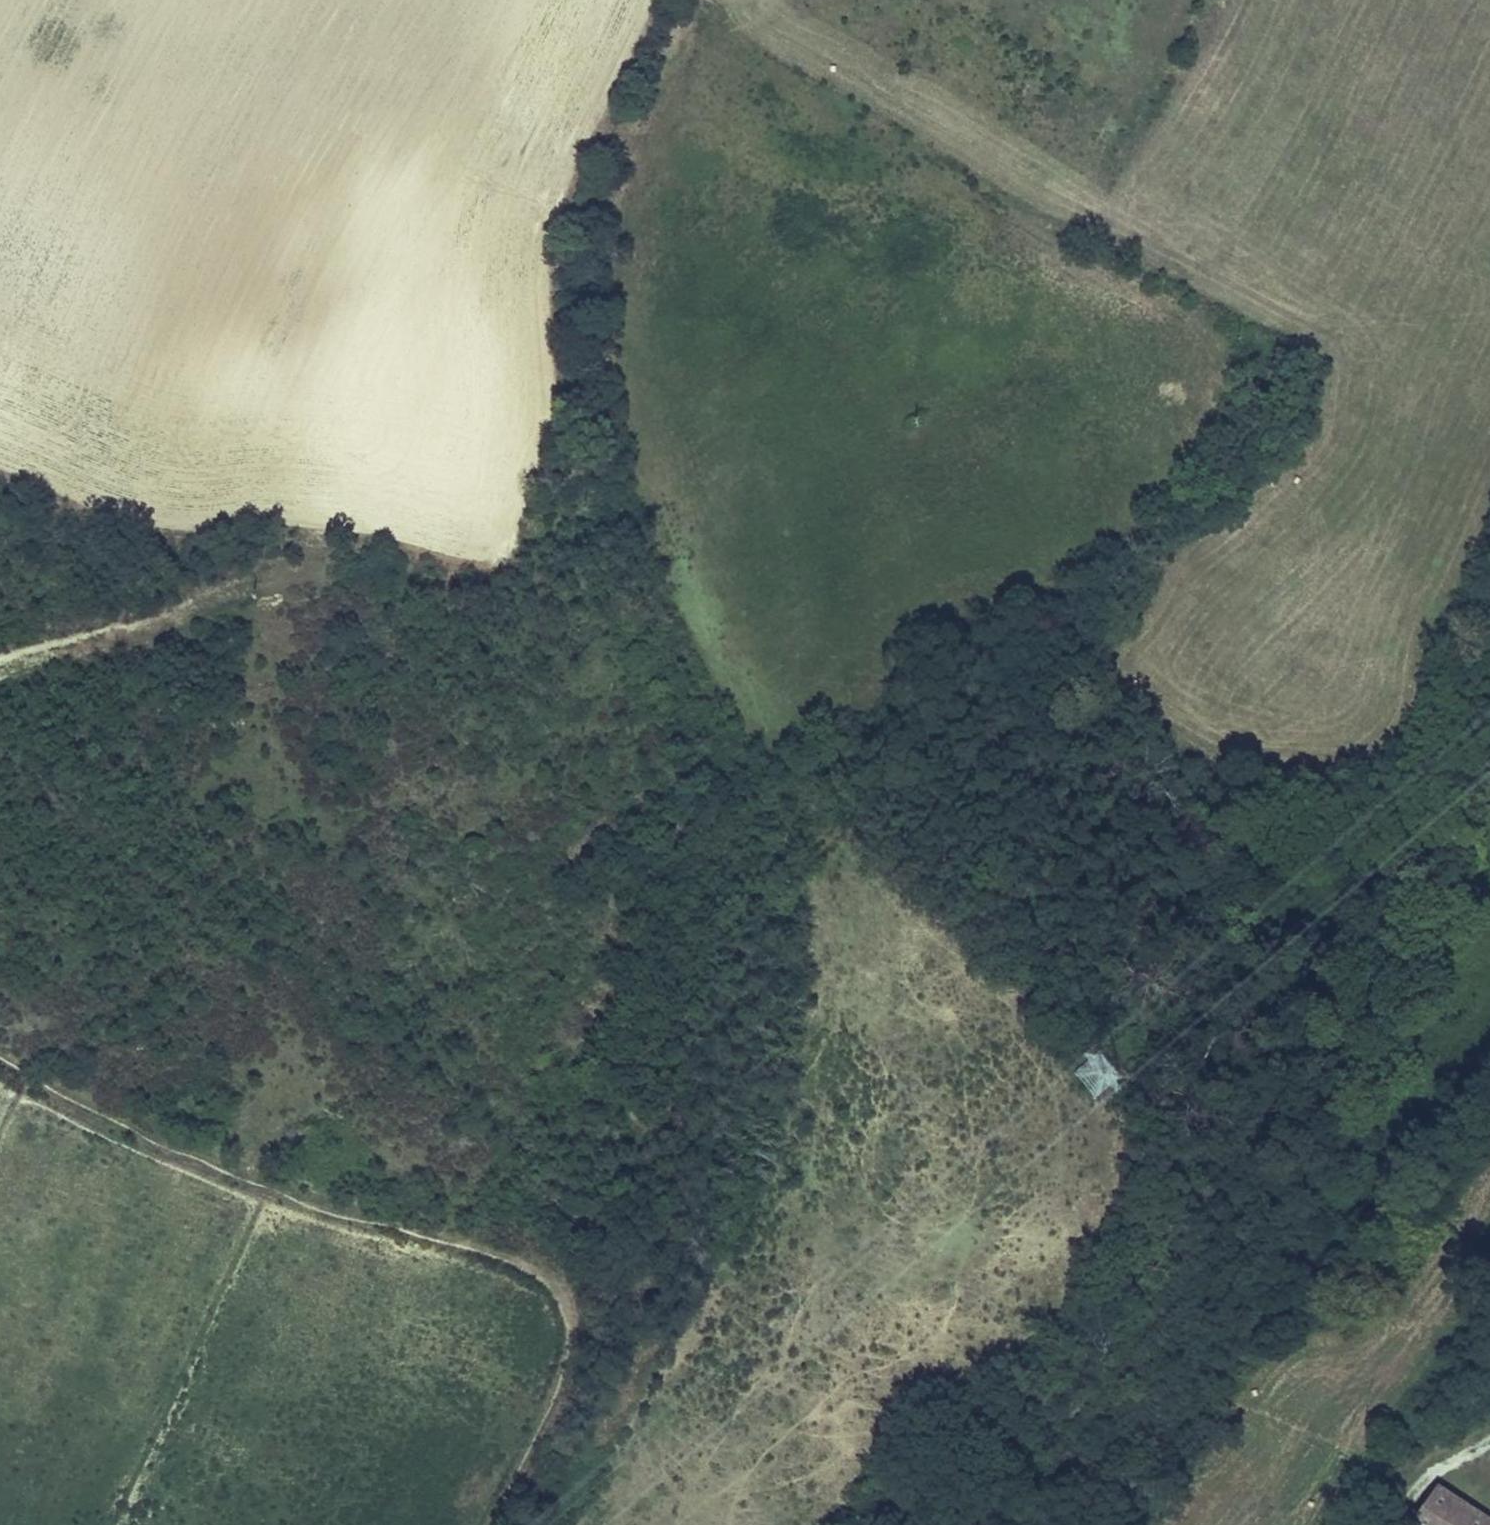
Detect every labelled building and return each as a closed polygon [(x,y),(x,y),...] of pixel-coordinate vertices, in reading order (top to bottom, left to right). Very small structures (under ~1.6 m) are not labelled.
[(1431,1478),(1399,1524),(1401,1524),(1489,1524),(1489,1513),(1431,1478)]
